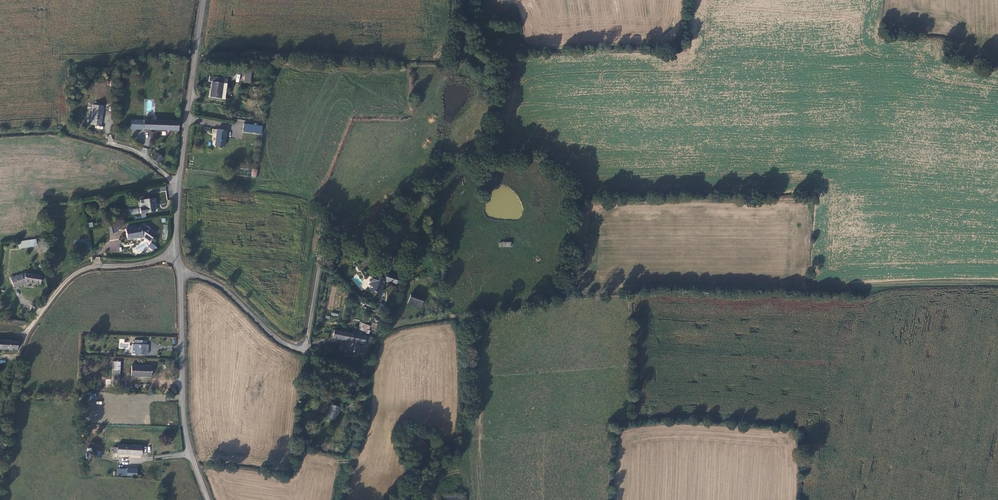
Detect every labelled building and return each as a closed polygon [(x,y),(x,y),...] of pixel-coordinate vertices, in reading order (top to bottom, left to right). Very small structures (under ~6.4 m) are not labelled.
[(244,86),(251,86),(252,74),(245,73),(244,86)] [(212,85),(210,99),(225,101),(227,80),(209,77),(208,84),(212,85)] [(94,126),(104,126),(105,105),(95,105),(94,126)] [(147,118),(144,118),(134,117),(134,127),(146,129),(147,118)] [(181,132),(182,121),(147,118),(146,129),(181,132)] [(261,136),(262,129),(244,127),(243,134),(261,136)] [(217,132),(215,148),(224,149),(226,133),(217,132)] [(148,212),(158,211),(155,197),(146,199),(148,212)] [(144,226),(129,228),(130,239),(146,236),(153,242),(159,233),(150,226),(144,227),(144,226)] [(40,245),(40,238),(21,241),(22,248),(40,245)] [(82,247),(76,247),(76,250),(88,250),(88,241),(82,241),(82,247)] [(42,284),(43,275),(25,273),(25,274),(24,282),(34,283),(42,284)] [(14,278),(11,279),(15,290),(25,285),(24,282),(25,274),(14,279),(14,278)] [(397,289),(399,280),(387,276),(385,284),(373,281),(371,287),(373,287),(371,296),(381,299),(385,286),(397,289)] [(412,294),(407,303),(420,309),(425,299),(412,294)] [(340,341),(354,344),(356,335),(343,332),(340,341)] [(370,339),(363,337),(361,346),(368,348),(370,339)] [(18,350),(18,340),(0,339),(0,349),(18,350)] [(124,339),(119,339),(119,348),(128,348),(128,344),(124,344),(124,339)] [(135,353),(145,353),(146,343),(138,343),(136,343),(135,353)] [(131,364),(131,374),(151,375),(151,365),(131,364)] [(113,369),(112,378),(120,379),(121,370),(113,369)] [(325,428),(333,430),(336,413),(325,411),(322,424),(326,424),(325,428)] [(115,454),(144,455),(144,447),(140,446),(135,446),(115,445),(115,454)]
